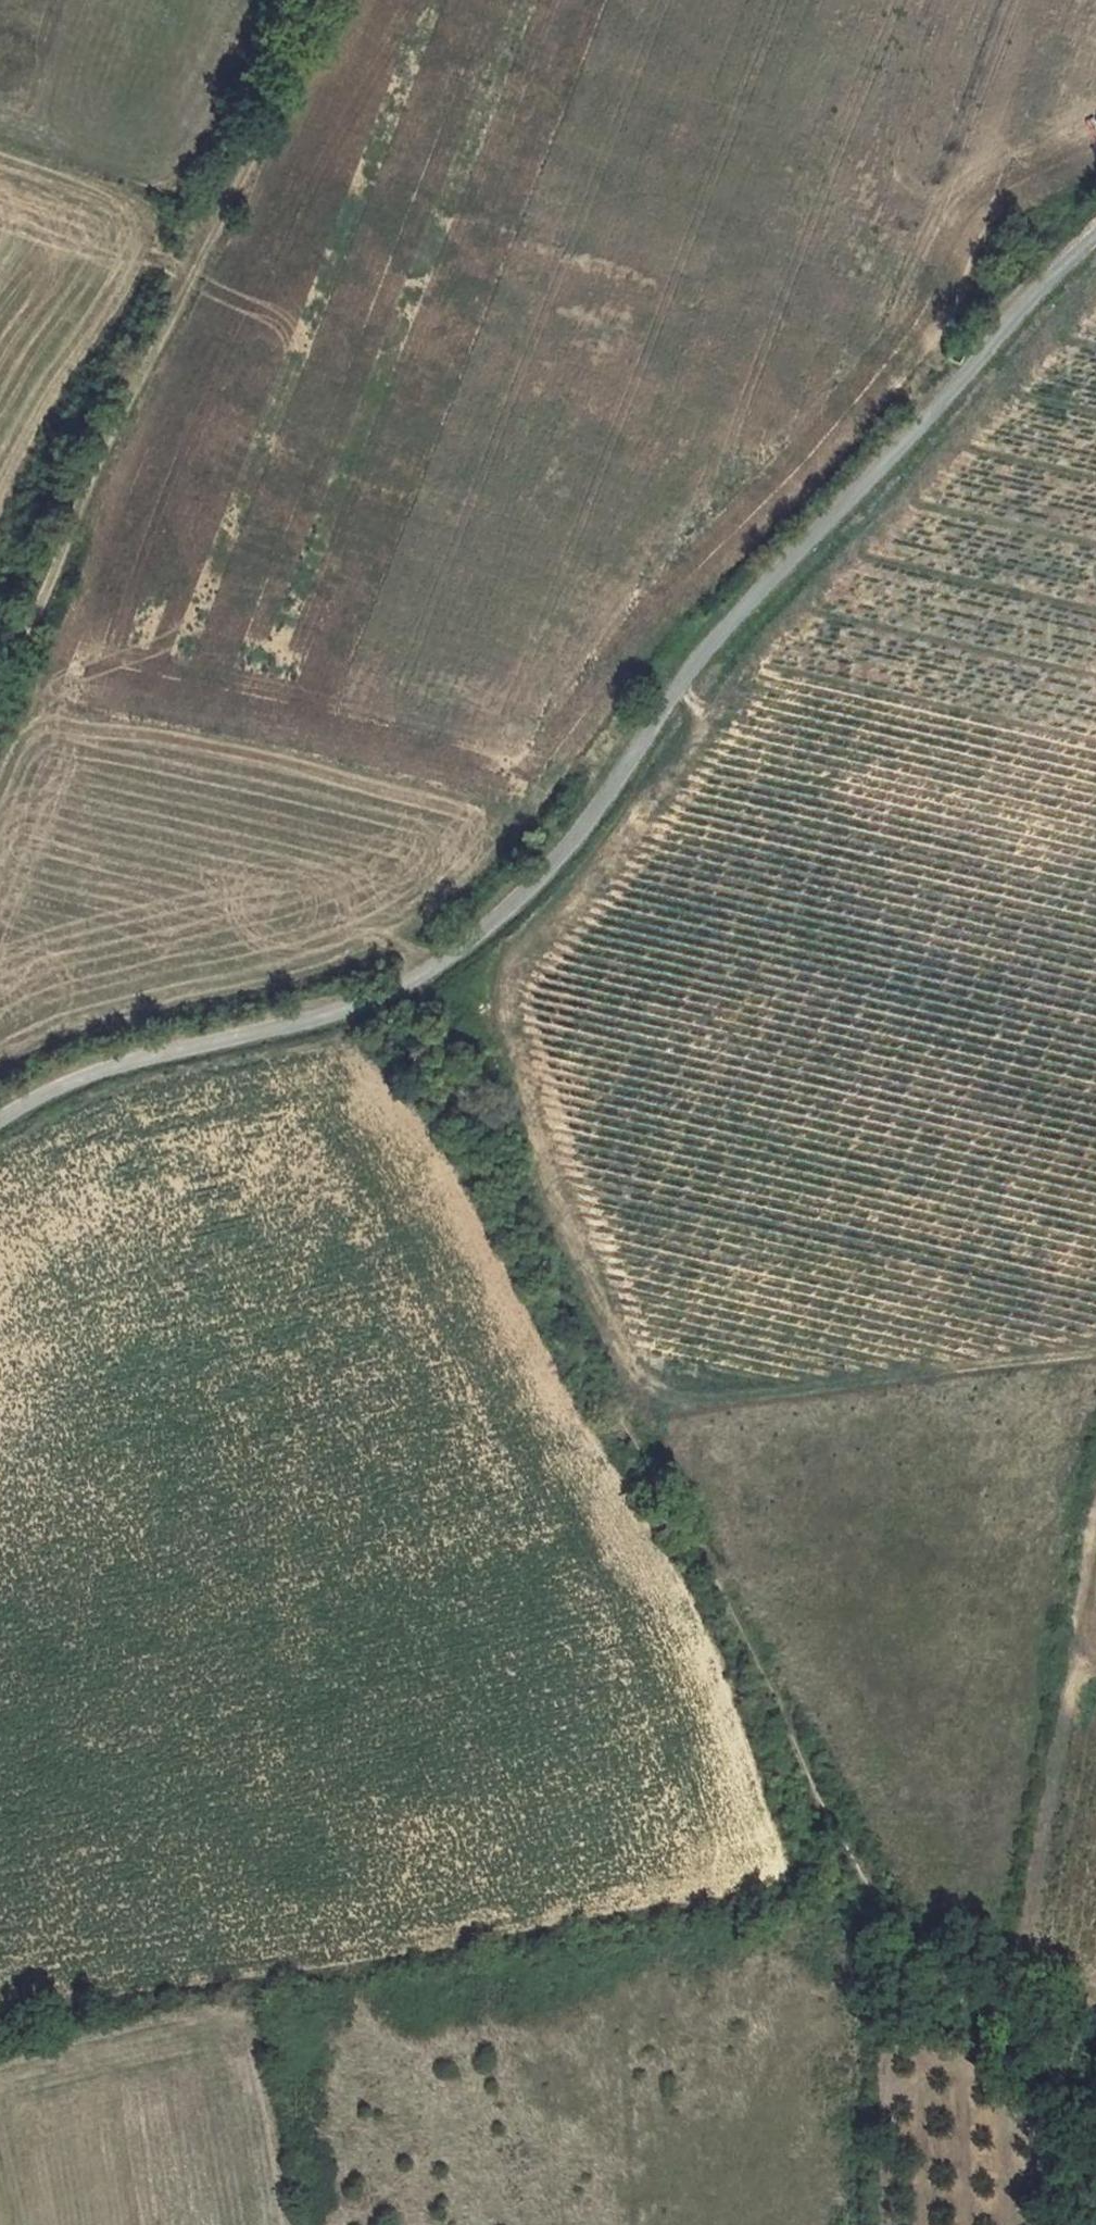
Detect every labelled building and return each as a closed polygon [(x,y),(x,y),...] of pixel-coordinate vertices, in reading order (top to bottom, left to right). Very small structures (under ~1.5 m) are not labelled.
[(966,347),(952,343),(947,357),(960,362),(966,347)]
